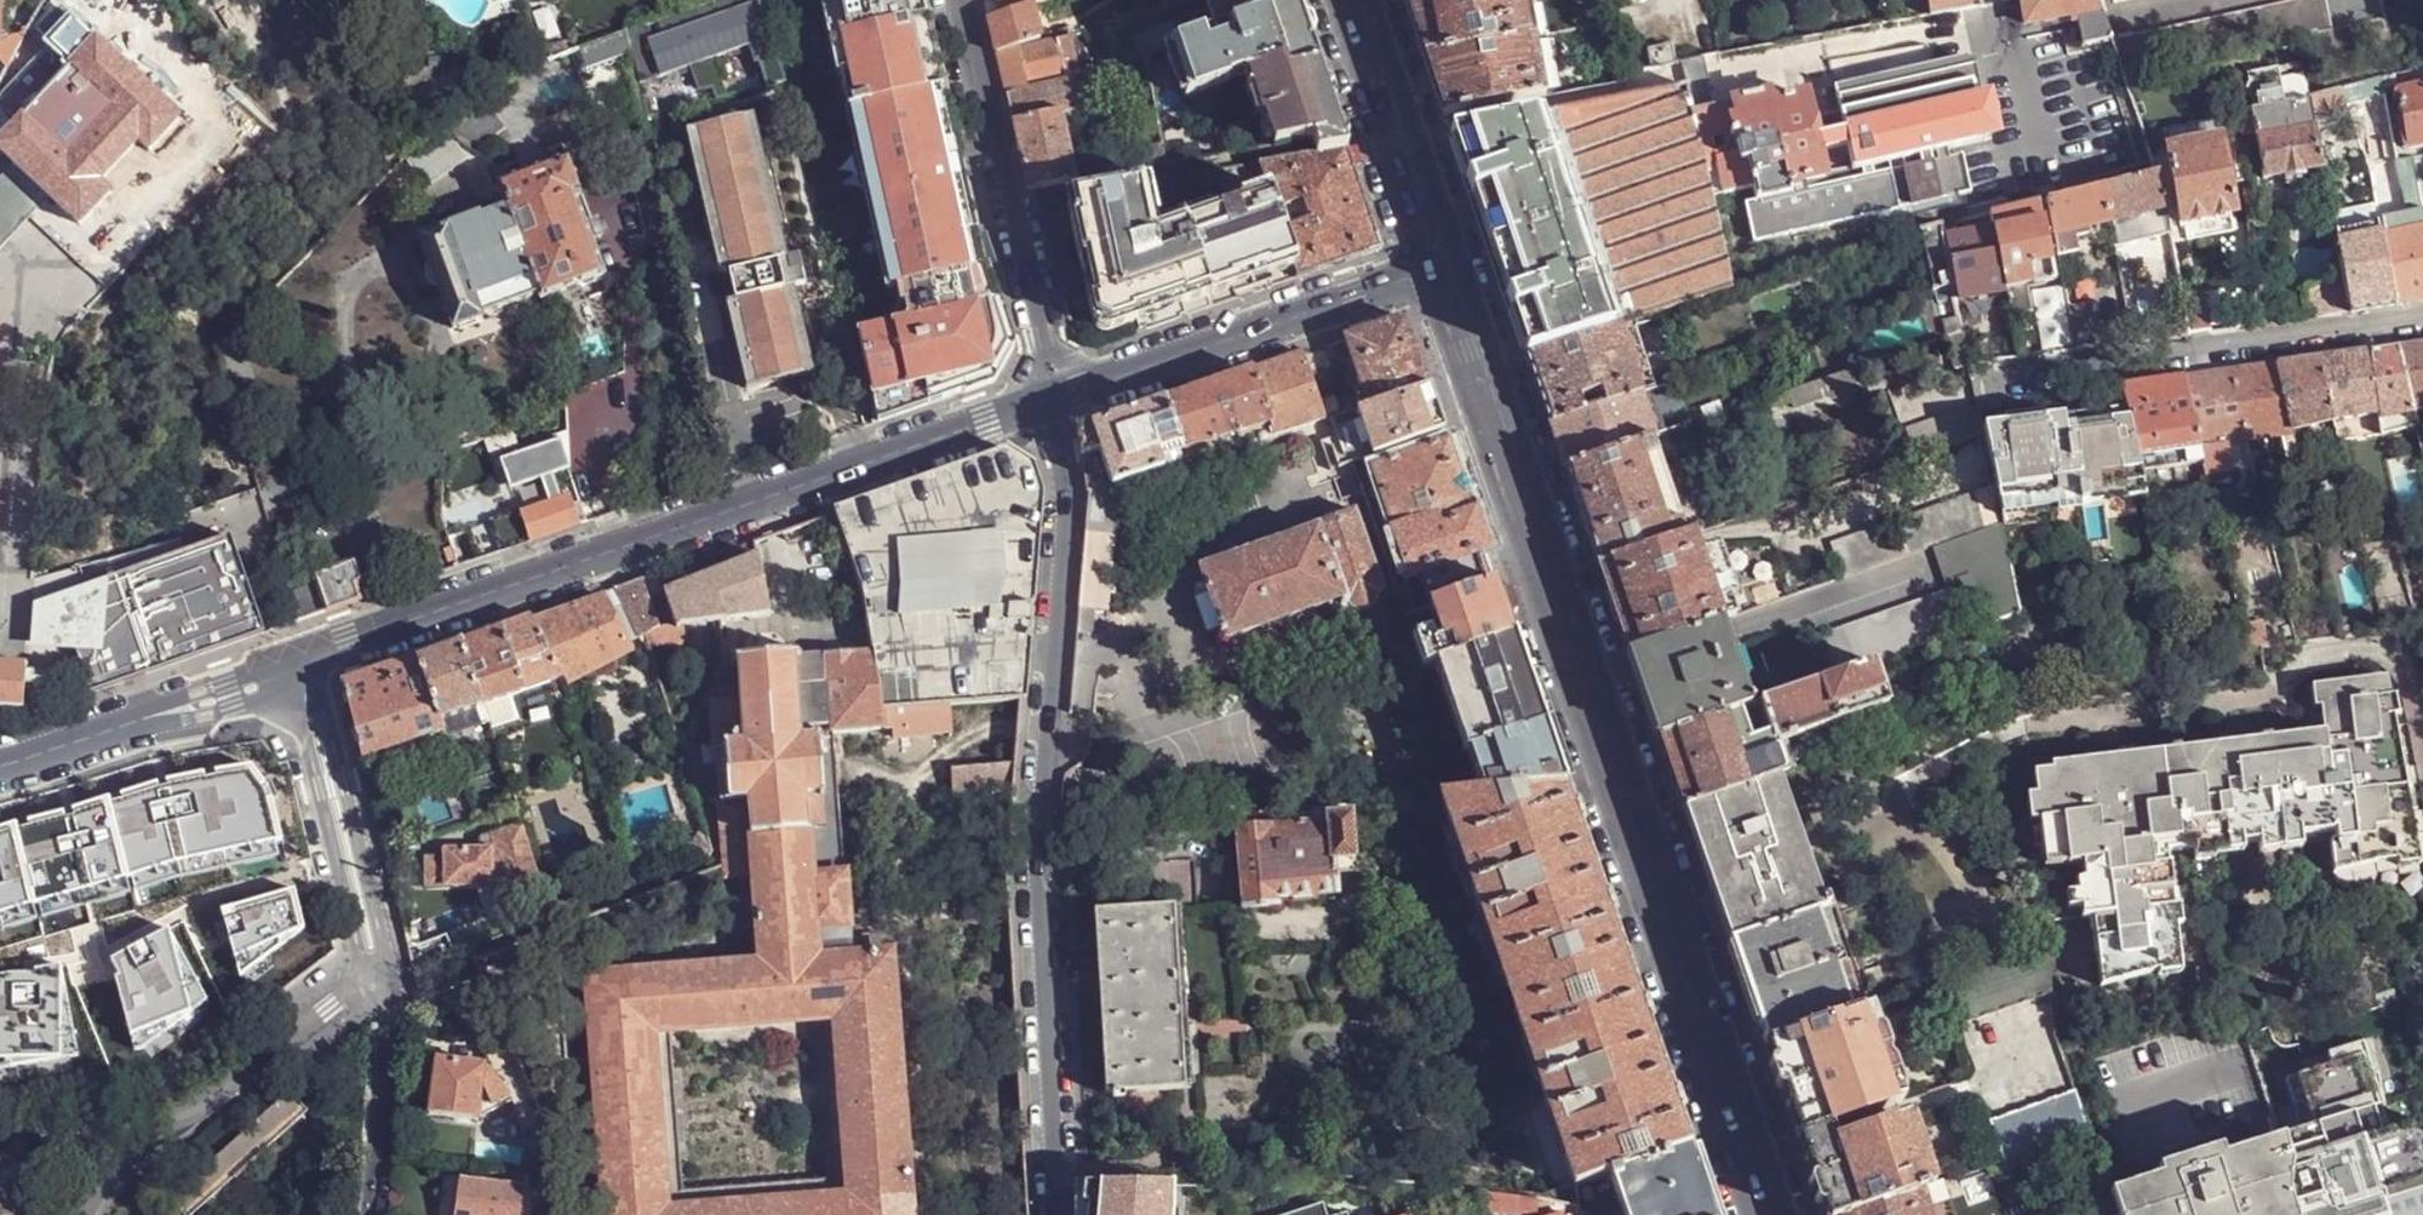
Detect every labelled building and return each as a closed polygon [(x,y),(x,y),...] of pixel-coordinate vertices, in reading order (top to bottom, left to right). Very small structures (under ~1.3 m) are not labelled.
[(15,42),(21,41),(35,18),(24,20),(27,0),(9,0),(15,42)] [(630,51),(636,81),(692,69),(698,95),(725,89),(716,61),(773,47),(769,31),(780,28),(774,0),(739,0),(626,36),(630,51)] [(885,327),(899,324),(903,319),(901,307),(904,306),(830,4),(835,3),(834,0),(814,0),(884,292),(893,290),(897,307),(885,327)] [(875,423),(953,397),(992,383),(1012,348),(967,208),(942,92),(925,20),(924,20),(919,0),(834,0),(835,3),(830,4),(904,306),(901,307),(903,319),(899,324),(885,327),(856,334),(875,423)] [(998,16),(1003,14),(999,0),(994,0),(998,16)] [(1003,14),(1029,6),(1042,2),(1050,0),(999,0),(1003,14)] [(1204,35),(1215,32),(1204,0),(1192,0),(1204,35)] [(1295,0),(1204,0),(1215,32),(1223,29),(1297,6),(1295,0)] [(1426,60),(1531,39),(1523,0),(1405,0),(1418,37),(1426,60)] [(1931,14),(1929,0),(1899,0),(1898,0),(1901,20),(1931,14)] [(1972,5),(1971,0),(1929,0),(1931,14),(1972,5)] [(2024,23),(2075,14),(2082,45),(2112,38),(2100,0),(2020,0),(2024,23)] [(2113,43),(2312,0),(2100,0),(2112,38),(2113,43)] [(998,16),(987,19),(995,52),(1038,38),(1029,6),(1003,14),(998,16)] [(1166,47),(1182,96),(1238,79),(1238,78),(1280,65),(1284,76),(1316,66),(1307,39),(1297,6),(1223,29),(1226,41),(1203,47),(1200,37),(1192,39),(1166,47)] [(81,226),(111,193),(100,182),(140,141),(151,151),(180,119),(97,42),(94,44),(57,8),(34,32),(52,50),(2,106),(9,112),(0,122),(0,148),(5,152),(14,163),(50,196),(81,226)] [(1099,28),(1103,38),(1120,33),(1116,22),(1099,28)] [(579,48),(586,67),(630,51),(626,36),(626,33),(579,48)] [(1038,38),(995,52),(1004,92),(1077,75),(1067,38),(1066,37),(1040,46),(1038,38)] [(1437,92),(1445,116),(1546,96),(1534,38),(1531,39),(1426,60),(1437,92)] [(21,41),(15,42),(0,45),(0,57),(8,64),(21,41)] [(1649,53),(1652,68),(1676,63),(1673,47),(1649,53)] [(1112,64),(1129,58),(1126,48),(1108,54),(1112,64)] [(753,69),(757,88),(784,82),(779,62),(753,69)] [(1311,141),(1314,153),(1345,149),(1332,111),(1316,66),(1284,76),(1280,65),(1238,78),(1238,79),(1239,81),(1241,82),(1244,91),(1241,92),(1242,96),(1249,94),(1258,121),(1260,121),(1261,123),(1270,149),(1311,141)] [(1960,65),(1952,67),(1972,147),(1980,145),(1960,65)] [(1755,191),(1758,203),(1748,206),(1758,246),(1961,200),(1951,161),(1894,175),(1892,167),(1972,147),(1952,67),(1836,90),(1842,115),(1812,121),(1806,96),(1772,103),(1769,94),(1694,112),(1713,201),(1755,191)] [(2285,176),(2288,185),(2305,182),(2304,173),(2323,169),(2321,155),(2314,127),(2313,115),(2309,102),(2300,103),(2298,95),(2286,97),(2280,67),(2249,73),(2251,83),(2247,87),(2249,95),(2255,99),(2257,111),(2250,112),(2250,116),(2254,133),(2264,179),(2285,176)] [(2396,78),(2395,78),(2397,90),(2395,90),(2397,95),(2422,90),(2422,72),(2396,78)] [(2397,90),(2395,78),(2384,80),(2386,92),(2395,90),(2397,90)] [(1014,135),(1026,192),(1039,189),(1073,183),(1071,171),(1058,115),(1075,111),(1080,110),(1073,80),(1008,96),(1005,97),(1014,135)] [(2386,92),(2384,80),(2373,82),(2375,98),(2387,95),(2386,92)] [(2352,102),(2375,98),(2373,82),(2340,89),(2347,108),(2351,117),(2358,114),(2352,102)] [(1622,325),(1732,290),(1713,201),(1694,112),(1688,87),(1536,116),(1610,328),(1622,325)] [(2347,108),(2340,89),(2308,95),(2309,102),(2313,115),(2325,113),(2347,108)] [(2397,95),(2407,151),(2422,148),(2422,90),(2397,95)] [(647,96),(640,98),(644,115),(651,113),(647,96)] [(2226,108),(2230,116),(2239,111),(2235,103),(2226,108)] [(475,107),(461,117),(444,130),(458,139),(484,120),(475,107)] [(1058,115),(1071,171),(1088,166),(1075,111),(1058,115)] [(2313,115),(2314,127),(2328,123),(2325,113),(2313,115)] [(727,301),(747,387),(815,372),(796,287),(807,284),(800,255),(788,257),(755,114),(687,130),(720,273),(729,271),(736,299),(727,301)] [(1509,300),(1528,354),(1610,328),(1536,116),(1452,132),(1478,210),(1509,300)] [(2245,135),(2254,133),(2250,116),(2242,117),(2245,135)] [(1164,167),(1155,122),(1143,124),(1146,134),(1143,135),(1145,144),(1139,146),(1144,171),(1164,167)] [(1246,127),(1254,151),(1270,149),(1261,123),(1246,127)] [(2330,124),(2328,123),(2314,127),(2321,155),(2335,151),(2330,124)] [(2230,186),(2226,165),(2221,139),(2166,149),(2180,223),(2235,214),(2230,186)] [(1360,194),(1345,149),(1314,153),(1258,163),(1266,188),(1293,269),(1297,279),(1380,251),(1360,194)] [(537,292),(540,297),(601,274),(588,238),(593,236),(586,218),(583,220),(572,192),(581,189),(569,155),(498,180),(507,205),(537,292)] [(2415,161),(2419,183),(2422,208),(2422,210),(2422,159),(2415,161)] [(2419,183),(2415,161),(2415,160),(2400,162),(2398,162),(2403,186),(2419,183)] [(2149,162),(2140,164),(2142,173),(2151,170),(2149,162)] [(50,196),(14,163),(0,178),(0,250),(50,196)] [(2226,165),(2230,186),(2242,183),(2239,164),(2226,165)] [(2165,210),(2157,173),(2103,186),(2111,224),(2141,215),(2165,210)] [(1093,322),(1108,330),(1135,321),(1134,318),(1178,304),(1179,306),(1206,298),(1182,225),(1166,231),(1152,235),(1141,183),(1069,196),(1073,214),(1070,215),(1073,227),(1080,264),(1082,263),(1091,302),(1089,303),(1093,322)] [(2073,231),(2111,224),(2103,186),(2047,200),(2058,257),(2076,253),(2073,231)] [(1182,225),(1206,298),(1234,288),(1233,286),(1265,275),(1266,277),(1293,269),(1266,188),(1238,198),(1239,205),(1222,211),(1211,215),(1208,208),(1179,218),(1182,225)] [(1069,196),(1061,197),(1065,216),(1070,215),(1073,214),(1069,196)] [(2041,220),(2038,202),(1992,213),(1994,228),(2006,289),(2055,280),(2047,239),(2048,239),(2047,234),(2045,234),(2043,220),(2041,220)] [(437,288),(452,327),(480,317),(480,315),(537,292),(507,205),(479,216),(478,214),(419,238),(428,265),(426,270),(425,270),(430,286),(431,286),(437,288)] [(2422,229),(2422,210),(2422,208),(2378,217),(2382,232),(2383,237),(2422,229)] [(2145,235),(2168,231),(2165,210),(2141,215),(2145,235)] [(2337,240),(2382,232),(2378,217),(2378,215),(2333,223),(2337,240)] [(1952,284),(1943,239),(1940,226),(1920,232),(1932,283),(1934,290),(1935,289),(1952,284)] [(1956,300),(2006,289),(1994,228),(1943,239),(1952,284),(1956,300)] [(2422,302),(2422,229),(2383,237),(2396,306),(2422,302)] [(2350,312),(2396,306),(2383,237),(2382,232),(2337,240),(2340,257),(2350,312)] [(2318,259),(2329,315),(2350,312),(2340,257),(2318,259)] [(2190,334),(2210,332),(2203,292),(2181,296),(2189,334),(2188,334),(2190,334)] [(2085,351),(2102,348),(2094,299),(2067,305),(2072,326),(2074,336),(2076,351),(2085,351)] [(1404,318),(1345,339),(1365,399),(1367,406),(1428,387),(1413,344),(1404,318)] [(1962,331),(1959,318),(1943,322),(1947,336),(1962,331)] [(1544,399),(1552,422),(1642,391),(1622,325),(1610,328),(1528,354),(1544,399)] [(1953,370),(1970,366),(1970,365),(1969,365),(1966,355),(1962,331),(1947,336),(1953,370)] [(2050,354),(2076,351),(2074,336),(2047,340),(2050,354)] [(2397,346),(2414,410),(2422,408),(2422,342),(2397,346)] [(2413,457),(2422,454),(2422,444),(2418,424),(2414,410),(2397,346),(2317,357),(2333,418),(2378,412),(2382,432),(2406,426),(2413,457)] [(1253,371),(1270,419),(1320,404),(1302,354),(1253,371)] [(2317,357),(2275,364),(2290,424),(2333,418),(2317,357)] [(2285,464),(2290,486),(2305,482),(2303,475),(2295,445),(2290,424),(2275,364),(2230,370),(2248,440),(2252,456),(2258,455),(2264,449),(2283,447),(2288,463),(2285,464)] [(2230,370),(2182,377),(2199,447),(2226,443),(2248,440),(2230,370)] [(1165,402),(1181,448),(1270,419),(1253,371),(1165,402)] [(1785,393),(1790,408),(1854,385),(1852,382),(1849,371),(1785,393)] [(2123,390),(2126,406),(2137,456),(2199,447),(2182,377),(2121,385),(2123,390)] [(1445,433),(1428,387),(1367,406),(1330,418),(1336,436),(1319,441),(1333,483),(1356,476),(1352,465),(1445,433)] [(2027,388),(2030,404),(2038,402),(2035,387),(2027,388)] [(1563,455),(1567,468),(1650,440),(1655,438),(1642,391),(1552,422),(1563,455)] [(1765,400),(1771,414),(1790,408),(1785,393),(1765,400)] [(1336,398),(1320,404),(1324,419),(1330,418),(1367,406),(1365,399),(1359,400),(1358,396),(1338,402),(1336,398)] [(1181,448),(1165,402),(1093,425),(1113,485),(1120,484),(1171,467),(1166,453),(1181,448)] [(1270,419),(1276,435),(1324,419),(1320,404),(1270,419)] [(1992,486),(1999,515),(2145,493),(2140,471),(2137,456),(2126,406),(1981,428),(1982,434),(1992,486)] [(1276,435),(1270,419),(1181,448),(1186,462),(1276,435)] [(1078,431),(1089,493),(1113,485),(1093,425),(1078,431)] [(1588,529),(1600,566),(1668,542),(1658,510),(1673,506),(1650,440),(1567,468),(1588,529)] [(2248,440),(2226,443),(2229,460),(2252,458),(2252,456),(2248,440)] [(2226,443),(2199,447),(2203,463),(2206,475),(2213,474),(2230,472),(2229,460),(2226,443)] [(1470,506),(1448,444),(1372,470),(1409,576),(1428,570),(1485,550),(1470,506)] [(2199,447),(2137,456),(2140,471),(2203,463),(2199,447)] [(1166,453),(1171,467),(1186,462),(1181,448),(1166,453)] [(873,651),(882,706),(953,703),(1023,700),(1039,509),(1040,493),(1031,468),(1007,454),(947,475),(912,487),(837,514),(840,521),(865,590),(866,599),(873,651)] [(459,470),(470,504),(513,489),(501,456),(459,470)] [(2213,474),(2206,475),(2208,486),(2214,484),(2213,474)] [(1119,497),(1120,484),(1113,485),(1089,493),(1086,533),(1089,533),(1115,536),(1119,497)] [(1830,545),(1842,578),(1933,546),(1999,522),(1999,515),(1992,486),(1830,545)] [(529,541),(575,525),(565,495),(520,511),(526,531),(529,541)] [(1658,510),(1668,542),(1682,538),(1673,506),(1658,510)] [(1354,612),(1363,614),(1371,611),(1376,604),(1377,595),(1383,593),(1355,512),(1313,527),(1313,530),(1339,603),(1341,608),(1347,606),(1348,607),(1354,612)] [(1999,522),(1933,546),(1949,592),(1810,642),(1824,682),(1871,665),(1885,660),(2017,614),(1999,522)] [(1201,570),(1225,641),(1339,603),(1313,530),(1201,570)] [(520,533),(524,543),(529,541),(526,531),(520,533)] [(1112,572),(1115,536),(1089,533),(1086,533),(1080,610),(1110,611),(1111,593),(1112,572)] [(1618,618),(1630,653),(1720,621),(1733,617),(1728,600),(1735,598),(1717,545),(1697,551),(1691,535),(1682,538),(1668,542),(1600,566),(1618,618)] [(58,595),(90,691),(263,632),(230,536),(186,551),(58,595)] [(51,572),(58,595),(186,551),(182,538),(51,572)] [(447,559),(453,557),(449,547),(443,548),(447,559)] [(747,560),(760,555),(758,548),(744,553),(747,560)] [(1485,550),(1428,570),(1433,580),(1444,576),(1452,601),(1497,586),(1485,550)] [(670,590),(665,593),(676,625),(677,627),(681,627),(723,620),(772,613),(760,555),(747,560),(670,590)] [(298,619),(366,597),(354,560),(304,576),(298,560),(281,566),(298,619)] [(664,572),(642,580),(649,596),(665,593),(670,590),(664,572)] [(642,580),(616,589),(640,640),(641,640),(648,638),(647,636),(662,628),(661,627),(649,596),(642,580)] [(1438,631),(1412,639),(1423,669),(1435,665),(1515,638),(1506,613),(1497,586),(1452,601),(1430,609),(1438,631)] [(1398,597),(1403,612),(1413,608),(1408,594),(1398,597)] [(562,679),(565,686),(630,654),(626,646),(605,597),(602,598),(562,611),(537,620),(536,618),(534,619),(533,619),(562,679)] [(2290,610),(2297,640),(2308,638),(2299,609),(2290,610)] [(497,630),(460,644),(482,706),(562,679),(533,619),(534,619),(533,617),(497,630)] [(2261,618),(2241,622),(2247,647),(2262,645),(2268,644),(2261,618)] [(1720,621),(1630,653),(1637,673),(1641,684),(1643,691),(1660,740),(1737,712),(1750,708),(1747,699),(1727,641),(1720,621)] [(650,644),(651,648),(683,645),(681,627),(677,627),(676,625),(661,627),(662,628),(647,636),(648,638),(650,644)] [(641,640),(643,646),(650,644),(648,638),(641,640)] [(1435,665),(1465,754),(1546,726),(1531,684),(1515,638),(1435,665)] [(460,644),(419,657),(441,721),(482,706),(460,644)] [(749,799),(753,832),(811,827),(808,794),(823,793),(819,736),(804,737),(797,657),(803,657),(802,652),(797,652),(796,647),(791,647),(791,653),(788,653),(748,656),(744,655),(744,650),(738,651),(739,656),(733,657),(734,662),(739,661),(740,685),(745,741),(730,743),(735,800),(749,799)] [(753,832),(755,875),(762,961),(589,975),(607,1214),(912,1214),(892,951),(883,952),(866,953),(853,955),(835,733),(887,726),(894,725),(896,734),(955,732),(953,703),(882,706),(873,651),(856,653),(856,651),(853,652),(829,654),(826,654),(827,655),(803,657),(797,657),(804,737),(819,736),(823,793),(808,794),(811,827),(753,832)] [(441,721),(419,657),(383,670),(344,682),(364,760),(382,753),(428,736),(444,732),(441,721)] [(23,708),(27,662),(0,661),(0,706),(23,708)] [(1871,665),(1824,682),(1758,705),(1768,737),(1772,736),(1774,744),(1885,706),(1871,665)] [(668,703),(660,677),(653,679),(661,705),(668,703)] [(2324,732),(2052,765),(2052,770),(2034,772),(2036,793),(2027,794),(2030,820),(2041,818),(2046,864),(2084,860),(2086,880),(2077,881),(2078,892),(2067,893),(2068,908),(2082,906),(2083,917),(2094,916),(2101,988),(2157,969),(2158,975),(2182,972),(2175,926),(2183,924),(2181,906),(2174,907),(2166,853),(2195,848),(2197,859),(2244,851),(2242,837),(2258,834),(2262,855),(2302,849),(2300,836),(2336,830),(2337,840),(2330,841),(2334,873),(2349,870),(2368,864),(2398,860),(2399,868),(2419,864),(2386,677),(2313,686),(2315,707),(2321,706),(2324,732)] [(745,741),(740,685),(721,686),(722,700),(712,701),(716,745),(730,743),(745,741)] [(482,706),(441,721),(444,732),(446,738),(487,723),(482,706)] [(1737,712),(1660,740),(1678,789),(1685,810),(1780,777),(1785,775),(1774,744),(1772,736),(1768,737),(1749,744),(1737,712)] [(674,721),(683,752),(691,750),(682,719),(674,721)] [(1546,726),(1465,754),(1480,796),(1565,788),(1567,788),(1558,762),(1546,726)] [(428,736),(382,753),(383,760),(390,763),(428,749),(431,744),(428,736)] [(1915,742),(1900,747),(1904,759),(1920,755),(1915,742)] [(726,864),(727,877),(755,875),(753,832),(749,799),(735,800),(730,743),(716,745),(710,745),(703,744),(705,762),(717,761),(721,796),(715,797),(715,802),(721,802),(726,864)] [(39,1030),(36,1018),(85,1003),(95,1032),(143,1018),(130,910),(123,911),(122,907),(106,913),(98,885),(184,859),(209,841),(213,830),(211,823),(215,822),(213,815),(223,812),(204,749),(191,751),(156,758),(125,768),(100,776),(64,788),(6,804),(0,805),(0,851),(2,856),(45,844),(59,889),(0,908),(0,1042),(39,1030)] [(953,765),(955,791),(1016,788),(1018,762),(953,765)] [(1780,777),(1685,810),(1700,854),(1731,942),(1826,909),(1780,777)] [(1514,988),(1517,999),(1625,962),(1620,946),(1611,920),(1613,919),(1607,896),(1603,898),(1595,873),(1585,846),(1580,830),(1582,830),(1574,807),(1571,808),(1565,788),(1480,796),(1466,797),(1442,798),(1458,846),(1464,845),(1478,885),(1472,887),(1478,902),(1483,919),(1489,917),(1503,957),(1497,959),(1509,989),(1514,988)] [(1238,831),(1244,910),(1279,907),(1278,900),(1339,896),(1339,887),(1337,872),(1336,863),(1356,861),(1352,815),(1328,817),(1328,824),(1254,829),(1253,821),(1240,823),(1240,830),(1238,831)] [(511,883),(519,905),(546,895),(523,825),(479,840),(480,849),(446,850),(446,858),(426,859),(427,887),(488,884),(487,875),(508,874),(511,883)] [(699,860),(708,857),(710,855),(711,855),(713,851),(710,839),(694,844),(699,860)] [(1170,862),(1173,908),(1199,906),(1197,859),(1170,862)] [(1094,889),(1121,887),(1120,864),(1093,866),(1094,889)] [(861,868),(864,903),(880,902),(878,867),(861,868)] [(603,889),(605,895),(627,886),(622,871),(606,877),(610,886),(603,889)] [(487,875),(488,884),(511,883),(508,874),(487,875)] [(1199,906),(1173,908),(1184,1077),(1197,1077),(1253,1073),(1242,926),(1236,926),(1235,904),(1233,903),(1199,906)] [(1114,1094),(1116,1098),(1119,1098),(1121,1098),(1121,1093),(1169,1090),(1184,1090),(1184,1077),(1173,908),(1096,913),(1108,1094),(1114,1094)] [(1828,909),(1826,909),(1731,942),(1753,1008),(1766,1044),(1852,1014),(1836,967),(1846,964),(1828,909)] [(863,933),(866,953),(883,952),(881,932),(863,933)] [(1565,1155),(1576,1184),(1690,1145),(1680,1116),(1682,1116),(1679,1106),(1674,1092),(1672,1094),(1659,1058),(1648,1026),(1651,1026),(1643,1002),(1640,1004),(1625,962),(1517,999),(1521,1009),(1516,1011),(1526,1043),(1532,1041),(1546,1082),(1540,1083),(1546,1099),(1552,1115),(1558,1113),(1571,1153),(1565,1155)] [(1981,970),(1962,976),(1976,1019),(1997,1012),(1981,970)] [(1786,1102),(1799,1138),(1831,1126),(1892,1105),(1877,1062),(1888,1058),(1888,1056),(1888,1048),(1882,1032),(1878,1027),(1876,1025),(1870,1026),(1868,1018),(1874,1016),(1873,1013),(1871,1008),(1852,1014),(1766,1044),(1786,1102)] [(1868,1018),(1870,1026),(1876,1025),(1874,1016),(1868,1018)] [(2278,1138),(2246,1033),(2097,1080),(2132,1185),(2167,1174),(2165,1166),(2227,1146),(2230,1154),(2279,1139),(2278,1138)] [(2299,1063),(2302,1075),(2366,1055),(2382,1106),(2386,1105),(2368,1043),(2299,1063)] [(19,1103),(17,1095),(4,1048),(3,1046),(0,1047),(0,1106),(19,1103)] [(2293,1214),(2422,1214),(2422,1123),(2388,1134),(2379,1107),(2382,1106),(2366,1055),(2302,1075),(2281,1082),(2289,1106),(2296,1132),(2281,1137),(2278,1138),(2279,1139),(2287,1165),(2288,1197),(2292,1210),(2293,1214)] [(1877,1062),(1892,1105),(1903,1100),(1903,1091),(1894,1063),(1888,1058),(1877,1062)] [(431,1114),(480,1121),(481,1117),(487,1118),(488,1115),(515,1100),(513,1096),(489,1064),(487,1066),(439,1059),(431,1114)] [(132,1086),(149,1082),(146,1070),(130,1071),(132,1086)] [(184,1214),(188,1214),(232,1175),(233,1177),(255,1157),(254,1155),(301,1114),(285,1095),(284,1093),(169,1197),(184,1214)] [(2053,1100),(2068,1142),(2089,1134),(2074,1093),(2053,1100)] [(2033,1107),(2048,1148),(2068,1142),(2053,1100),(2033,1107)] [(2296,1132),(2289,1106),(2273,1110),(2281,1137),(2296,1132)] [(2048,1148),(2033,1107),(2013,1114),(2028,1154),(2048,1148)] [(1992,1120),(2007,1162),(2028,1154),(2013,1114),(1992,1120)] [(1825,1214),(1855,1214),(1922,1192),(1934,1187),(1927,1169),(1916,1173),(1899,1126),(1910,1122),(1909,1119),(1837,1144),(1831,1126),(1799,1138),(1822,1207),(1825,1214)] [(1917,1133),(1910,1122),(1899,1126),(1916,1173),(1927,1169),(1926,1158),(1917,1133)] [(2292,1210),(2288,1197),(2287,1165),(2279,1139),(2230,1154),(2227,1146),(2165,1166),(2167,1174),(2132,1185),(2108,1192),(2117,1214),(2277,1214),(2292,1210)] [(1704,1184),(1690,1145),(1576,1184),(1571,1186),(1578,1208),(1586,1214),(1715,1214),(1704,1184)] [(51,1190),(4,1157),(0,1162),(0,1214),(33,1214),(51,1190)] [(532,1191),(528,1189),(528,1177),(512,1175),(503,1173),(501,1186),(464,1182),(461,1214),(533,1214),(532,1191)] [(1169,1211),(1173,1212),(1174,1185),(1087,1184),(1084,1214),(1168,1214),(1169,1211)] [(1922,1192),(1929,1214),(1951,1214),(1941,1185),(1934,1187),(1922,1192)] [(1855,1214),(1929,1214),(1922,1192),(1855,1214)] [(1521,1199),(1477,1194),(1480,1205),(1482,1213),(1502,1214),(1518,1214),(1518,1210),(1542,1213),(1543,1201),(1521,1199)] [(1326,1202),(1284,1214),(1331,1214),(1326,1202)]
